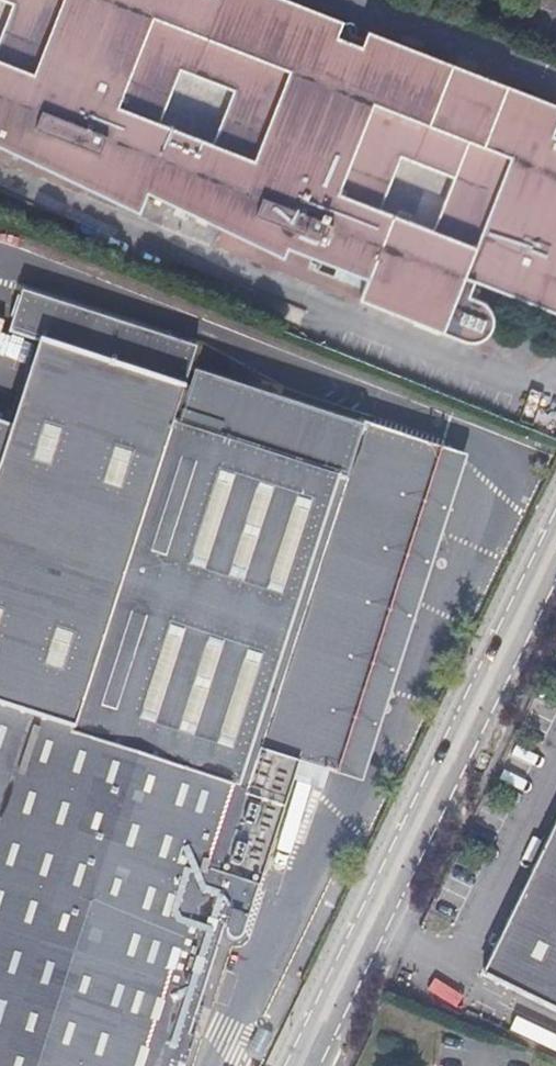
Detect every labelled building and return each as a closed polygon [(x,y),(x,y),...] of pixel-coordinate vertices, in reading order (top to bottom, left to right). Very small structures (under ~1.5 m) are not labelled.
[(483,284),(555,313),(555,136),(550,134),(555,120),(555,106),(366,31),(360,45),(335,35),(340,20),(289,0),(0,0),(0,148),(7,151),(138,214),(148,193),(284,259),(288,249),(366,280),(358,301),(463,342),(471,343),(479,341),(485,336),(489,331),(491,326),(491,318),(489,310),(484,304),(477,299),(467,296),(473,281),(483,284)] [(477,299),(483,284),(473,281),(467,296),(477,299)] [(265,753),(366,785),(462,471),(348,433),(180,378),(174,405),(0,348),(0,1065),(158,1065),(265,753)] [(482,977),(555,1013),(555,824),(482,977)]
